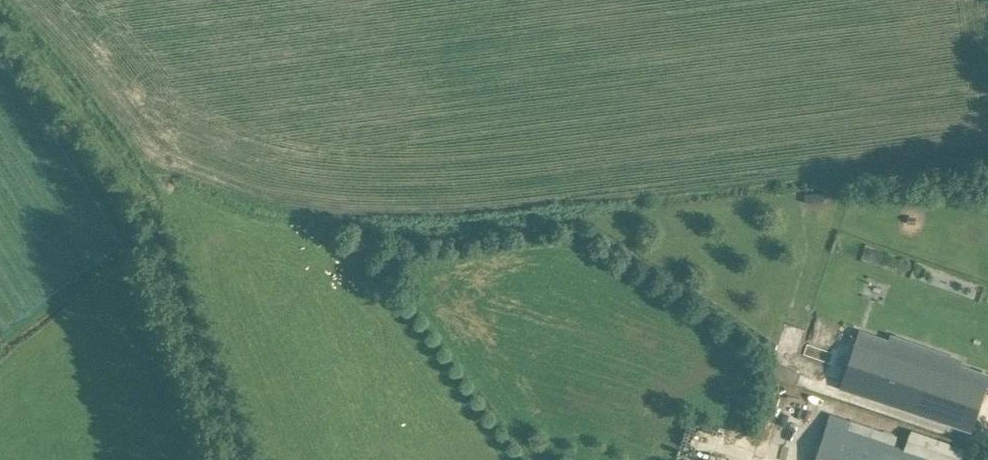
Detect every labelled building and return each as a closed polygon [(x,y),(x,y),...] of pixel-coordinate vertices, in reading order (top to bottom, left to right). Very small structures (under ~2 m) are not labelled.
[(970,369),(859,332),(841,387),(970,430),(987,377),(987,375),(970,369)] [(945,442),(910,431),(904,450),(893,446),(896,437),(831,415),(816,459),(960,459),(964,449),(945,442)]
